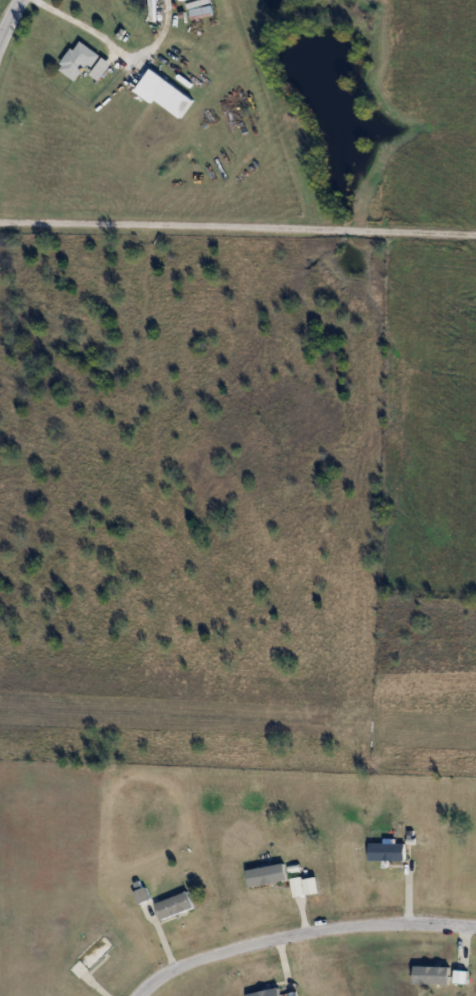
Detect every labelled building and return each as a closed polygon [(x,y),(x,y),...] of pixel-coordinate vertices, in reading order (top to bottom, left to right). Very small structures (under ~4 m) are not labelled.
[(191,17),(212,16),(212,7),(191,8),(191,17)] [(99,55),(80,40),(58,68),(77,83),(99,55)] [(91,74),(100,81),(112,64),(103,57),(91,74)] [(135,91),(151,103),(154,99),(181,119),(195,100),(152,68),(135,91)] [(366,844),(401,845),(400,864),(365,864),(366,844)] [(246,869),(282,863),(286,878),(250,885),(246,869)] [(136,893),(139,903),(150,899),(147,889),(136,893)] [(156,902),(160,920),(194,911),(190,894),(156,902)] [(115,947),(102,934),(68,968),(81,981),(115,947)]
